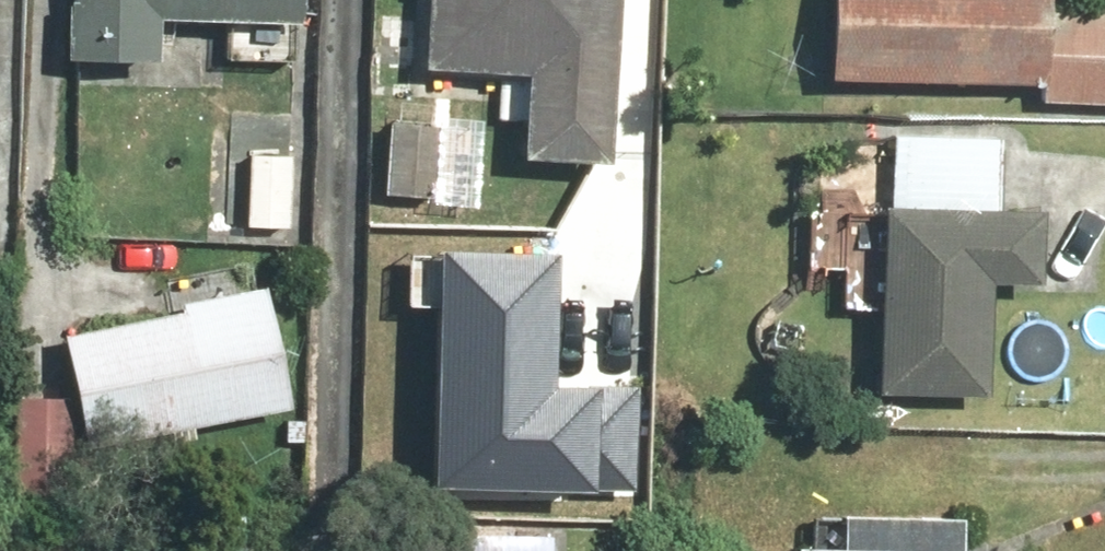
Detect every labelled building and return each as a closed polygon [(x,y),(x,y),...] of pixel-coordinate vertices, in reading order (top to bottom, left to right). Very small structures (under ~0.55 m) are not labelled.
[(157,15),(299,21),(300,0),(70,0),(67,59),(155,63),(157,15)] [(521,73),(518,161),(608,165),(615,0),(422,0),(419,69),(521,73)] [(1042,91),(1042,107),(1104,109),(1104,17),(1045,15),(1046,0),(826,0),(823,83),(1042,91)] [(439,124),(385,122),(382,195),(435,197),(439,124)] [(1037,210),(993,208),(995,142),(892,138),(889,204),(882,203),(874,395),(985,400),(989,285),(1034,287),(1037,210)] [(438,249),(434,475),(637,479),(639,366),(552,365),(554,251),(438,249)] [(60,327),(85,450),(287,409),(262,286),(60,327)] [(68,397),(15,394),(9,506),(63,508),(68,397)] [(958,522),(814,517),(813,546),(796,545),(796,550),(957,550),(958,522)] [(552,534),(412,528),(411,550),(552,550),(552,534)]
